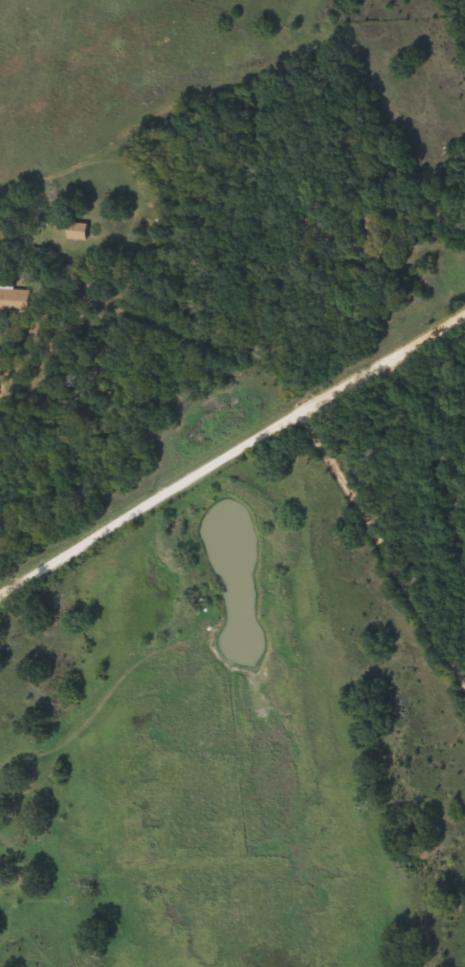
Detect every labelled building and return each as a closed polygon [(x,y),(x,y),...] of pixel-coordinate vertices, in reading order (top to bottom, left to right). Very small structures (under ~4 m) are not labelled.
[(88,238),(88,225),(70,225),(70,238),(88,238)] [(0,290),(0,313),(30,313),(30,290),(0,290)]
